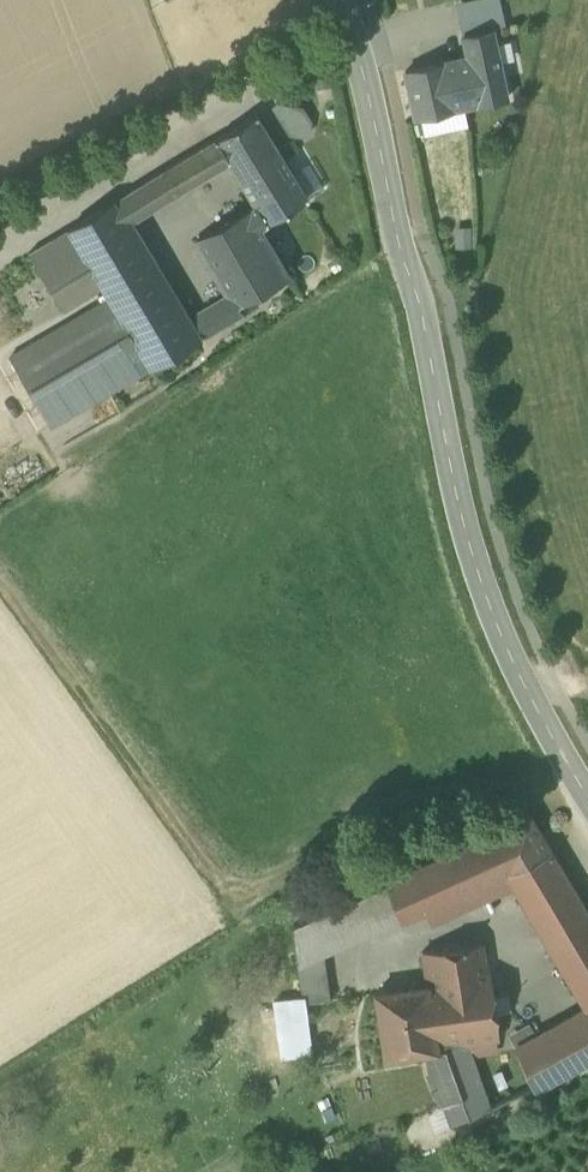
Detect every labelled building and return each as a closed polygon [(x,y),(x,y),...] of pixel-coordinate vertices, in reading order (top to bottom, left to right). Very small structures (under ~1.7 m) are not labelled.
[(458,3),(464,36),(491,31),(502,29),(497,0),(474,0),(458,3)] [(464,36),(469,59),(478,105),(505,100),(491,31),(464,36)] [(465,108),(478,105),(469,59),(446,64),(455,110),(465,108)] [(421,116),(455,110),(446,64),(446,63),(408,70),(417,117),(421,116)] [(305,139),(310,135),(313,123),(303,107),(277,103),(272,107),(275,115),(290,136),(305,139)] [(455,110),(421,116),(425,135),(469,126),(465,108),(455,110)] [(257,116),(216,141),(230,164),(236,175),(278,150),(257,116)] [(216,141),(133,191),(146,214),(230,164),(216,141)] [(293,175),(278,150),(236,175),(256,208),(266,224),(308,199),(307,198),(293,175)] [(309,165),(293,175),(307,198),(323,188),(309,165)] [(133,191),(115,202),(128,225),(146,214),(133,191)] [(103,288),(110,300),(150,368),(151,368),(198,341),(243,315),(238,307),(236,308),(229,296),(228,296),(186,322),(128,225),(115,202),(68,230),(79,249),(103,288)] [(229,296),(236,308),(238,307),(289,277),(260,228),(266,224),(256,208),(196,244),(228,296),(229,296)] [(79,249),(68,230),(29,254),(41,273),(79,249)] [(64,312),(103,288),(79,249),(41,273),(63,309),(64,312)] [(52,426),(150,368),(110,300),(12,357),(52,426)] [(513,887),(542,937),(587,910),(532,819),(388,883),(403,918),(426,907),(461,891),(504,872),(513,887)] [(461,891),(468,907),(513,887),(504,872),(461,891)] [(323,954),(403,918),(388,883),(293,926),(299,964),(323,954)] [(426,907),(433,923),(468,907),(461,891),(426,907)] [(542,937),(550,952),(587,930),(587,913),(587,910),(542,937)] [(535,1089),(587,1059),(587,930),(550,952),(585,1010),(516,1050),(535,1089)] [(385,1059),(427,1053),(467,1045),(496,1041),(499,1040),(490,973),(487,973),(483,945),(481,944),(423,952),(428,986),(375,993),(385,1059)] [(274,1002),(282,1059),(313,1055),(306,1005),(329,1001),(323,954),(299,964),(303,998),(274,1002)] [(467,1045),(469,1056),(498,1052),(496,1041),(467,1045)] [(469,1056),(467,1045),(427,1053),(430,1072),(428,1073),(440,1106),(443,1105),(451,1126),(489,1110),(469,1056)]
